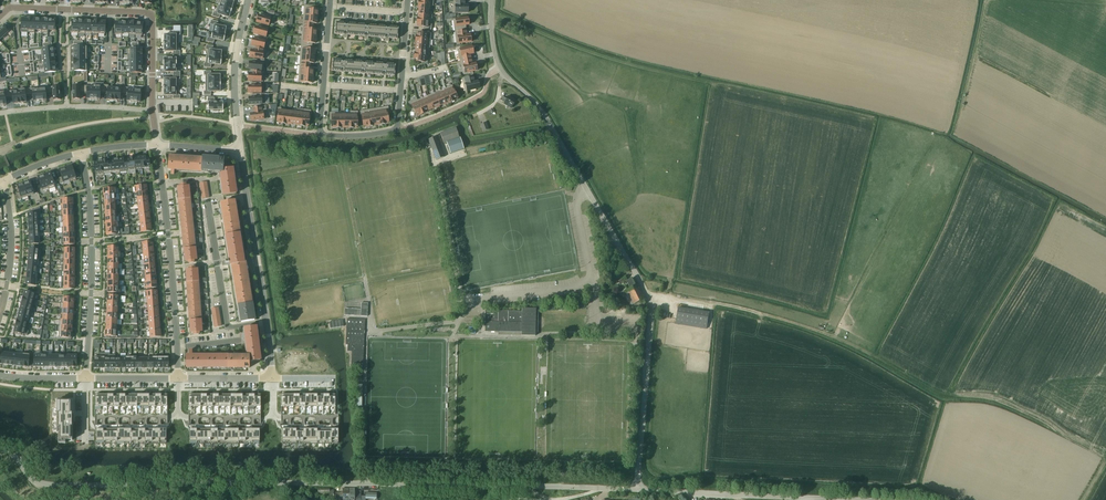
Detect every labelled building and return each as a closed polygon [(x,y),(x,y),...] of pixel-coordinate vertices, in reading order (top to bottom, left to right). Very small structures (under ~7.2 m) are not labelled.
[(219,6),(231,10),(233,2),(227,0),(221,0),(219,6)] [(467,6),(464,6),(464,1),(453,1),(453,13),(468,13),(467,6)] [(213,13),(212,16),(219,18),(220,15),(228,18),(231,10),(219,6),(217,14),(213,13)] [(314,10),(314,6),(304,6),(303,16),(318,17),(318,13),(317,13),(318,10),(314,10)] [(271,16),(262,13),(261,16),(258,15),(256,22),(268,26),(270,19),(271,16)] [(316,24),(317,21),(318,21),(318,17),(303,16),(303,26),(313,27),(313,23),(316,24)] [(455,32),(466,30),(465,25),(468,25),(467,18),(453,20),(455,32)] [(48,19),(47,31),(55,31),(55,27),(54,27),(55,19),(51,19),(50,19),(48,19)] [(70,27),(70,33),(78,33),(78,34),(78,20),(76,20),(72,19),(71,27),(70,27)] [(211,20),(210,25),(214,25),(212,32),(224,34),(225,27),(217,26),(218,22),(211,20)] [(431,22),(417,21),(416,24),(417,24),(417,27),(424,27),(424,29),(430,30),(431,22)] [(523,29),(502,21),(500,26),(521,35),(523,29)] [(348,23),(344,22),(344,23),(335,22),(335,27),(335,29),(335,34),(343,35),(343,38),(347,38),(347,35),(356,36),(356,24),(348,23)] [(368,37),(376,37),(377,26),(369,25),(369,24),(365,24),(365,25),(356,24),(356,36),(364,36),(364,40),(368,40),(368,37)] [(267,30),(268,27),(259,25),(259,28),(255,27),(253,34),(265,37),(267,30)] [(302,36),(316,37),(317,33),(316,33),(316,30),(313,30),(313,27),(303,26),(302,36)] [(398,34),(397,34),(397,32),(398,32),(398,27),(390,27),(390,26),(385,26),(377,26),(376,37),(384,38),(384,41),(388,42),(389,38),(397,39),(398,34)] [(8,33),(10,36),(13,33),(8,27),(6,30),(3,27),(0,29),(0,40),(8,33)] [(457,44),(471,42),(470,35),(466,35),(466,30),(455,32),(457,44)] [(173,35),(164,35),(164,43),(176,43),(176,35),(180,35),(180,31),(173,31),(173,35)] [(207,38),(206,42),(213,43),(214,39),(223,41),(225,34),(224,34),(212,32),(211,38),(207,38)] [(265,49),(267,38),(257,36),(256,39),(252,39),(251,46),(265,49)] [(301,46),(311,46),(312,43),(315,44),(315,41),(316,41),(316,37),(302,36),(301,46)] [(176,43),(164,43),(164,51),(173,51),(173,55),(180,55),(180,51),(176,51),(176,43)] [(206,46),(205,50),(209,50),(209,57),(220,58),(221,51),(212,50),(213,46),(206,46)] [(311,46),(301,46),(300,56),(315,57),(315,53),(314,53),(314,50),(311,49),(311,46)] [(460,62),(471,59),(470,54),(473,54),(472,47),(458,50),(460,62)] [(263,60),(265,49),(255,48),(254,51),(250,50),(249,57),(263,60)] [(173,58),(163,58),(163,65),(164,65),(176,65),(176,59),(180,59),(180,55),(173,55),(173,58)] [(315,61),(315,57),(300,56),(300,65),(310,66),(310,63),(313,63),(314,61),(315,61)] [(204,63),(203,67),(210,68),(211,64),(220,65),(221,58),(220,58),(209,57),(208,63),(204,63)] [(341,60),(333,59),(332,64),(333,64),(332,66),(332,71),(340,72),(344,73),(344,72),(353,73),(353,61),(345,60),(345,57),(341,57),(341,60)] [(362,58),(362,62),(353,61),(353,73),(361,73),(361,74),(365,74),(373,74),(374,63),(366,62),(366,59),(362,58)] [(263,71),(264,60),(253,59),(253,63),(249,62),(248,69),(263,71)] [(460,62),(463,74),(477,71),(475,64),(472,64),(471,59),(460,62)] [(383,60),(382,63),(374,63),(373,74),(382,75),(381,76),(386,76),(386,75),(394,76),(395,71),(394,71),(394,69),(395,69),(395,64),(387,64),(387,60),(383,60)] [(176,65),(164,65),(164,72),(173,72),(173,76),(180,76),(180,72),(176,72),(176,65)] [(310,66),(300,65),(299,75),(313,77),(314,73),(313,73),(313,70),(309,69),(310,66)] [(248,81),(262,82),(263,72),(252,71),(252,74),(248,74),(248,81)] [(211,72),(204,72),(204,75),(208,75),(208,83),(220,83),(220,75),(211,75),(211,72)] [(173,79),(164,79),(164,87),(176,87),(176,79),(180,79),(180,76),(173,76),(173,79)] [(474,82),(473,77),(462,80),(465,92),(479,88),(477,81),(474,82)] [(208,91),(204,91),(204,95),(211,95),(211,92),(220,92),(220,83),(208,83),(208,91)] [(248,93),(261,93),(261,86),(260,86),(260,83),(252,83),(252,86),(248,86),(248,93)] [(93,86),(93,100),(97,101),(97,100),(100,100),(100,93),(103,93),(104,85),(103,85),(103,86),(93,86)] [(104,85),(103,93),(107,93),(107,100),(109,100),(109,101),(113,101),(114,87),(114,88),(108,88),(108,85),(104,85)] [(59,86),(49,87),(49,93),(53,93),(53,100),(60,100),(60,96),(61,96),(60,92),(59,92),(59,86)] [(73,91),(72,91),(72,96),(73,96),(73,99),(80,99),(79,92),(83,92),(83,86),(72,86),(73,91)] [(87,86),(83,86),(83,92),(87,92),(86,99),(89,99),(89,100),(93,100),(93,86),(93,87),(87,87),(87,86)] [(452,86),(446,89),(451,102),(454,101),(454,100),(457,99),(452,86)] [(49,87),(38,88),(40,102),(43,102),(43,101),(46,101),(45,94),(49,93),(49,87)] [(114,87),(113,101),(117,101),(117,100),(120,101),(120,94),(123,94),(124,94),(124,87),(114,87)] [(133,103),(134,90),(129,89),(129,88),(124,87),(124,94),(127,94),(127,101),(129,102),(133,103)] [(176,87),(164,87),(164,96),(173,96),(173,99),(180,99),(180,95),(176,95),(176,87)] [(38,88),(28,89),(29,95),(32,95),(33,102),(36,101),(36,102),(40,102),(38,88)] [(28,89),(18,90),(20,104),(23,104),(23,103),(26,102),(25,96),(29,95),(28,89)] [(440,91),(445,104),(448,102),(448,103),(451,102),(446,89),(440,91)] [(0,91),(0,107),(3,106),(3,105),(6,105),(5,98),(9,98),(7,90),(0,91)] [(8,90),(7,90),(9,98),(12,97),(13,104),(16,104),(16,105),(20,104),(18,90),(8,91),(8,90)] [(141,90),(134,90),(133,103),(137,103),(137,102),(140,103),(140,95),(141,95),(141,92),(141,91),(141,90)] [(434,94),(439,106),(445,104),(440,91),(440,93),(435,95),(434,93),(434,94)] [(252,98),(248,98),(249,105),(261,104),(265,104),(265,94),(260,94),(252,94),(252,98)] [(428,96),(433,109),(439,106),(434,94),(428,96)] [(428,96),(423,98),(422,98),(428,111),(433,109),(428,96)] [(500,100),(504,103),(503,104),(507,106),(507,105),(511,108),(515,102),(508,97),(506,99),(502,96),(500,100)] [(214,98),(207,98),(207,103),(208,103),(208,110),(214,110),(214,112),(218,112),(218,110),(222,110),(222,102),(214,102),(214,98)] [(416,99),(422,114),(425,113),(425,112),(428,111),(422,98),(417,101),(416,99)] [(419,116),(422,114),(416,99),(408,103),(412,110),(413,110),(416,116),(419,115),(419,116)] [(265,107),(252,108),(253,114),(250,114),(250,115),(249,115),(250,120),(251,120),(251,121),(267,119),(265,107)] [(387,107),(379,108),(382,124),(385,124),(385,123),(388,122),(387,116),(389,116),(387,107)] [(278,108),(276,122),(280,122),(280,123),(283,124),(285,109),(278,108)] [(373,109),(376,125),(379,124),(379,125),(382,124),(379,108),(373,109)] [(304,110),(297,109),(296,112),(297,112),(295,124),(298,125),(298,126),(302,126),(304,110)] [(367,111),(370,127),(373,126),(373,125),(376,125),(373,109),(367,111)] [(304,110),(302,126),(305,127),(305,126),(308,126),(310,111),(304,110)] [(360,112),(363,127),(366,126),(366,127),(370,127),(367,111),(360,112)] [(338,113),(330,113),(330,120),(331,120),(331,127),(335,127),(335,128),(338,128),(338,113)] [(480,124),(483,132),(488,130),(486,122),(480,124)] [(455,128),(440,133),(443,143),(446,142),(450,154),(464,149),(460,138),(459,138),(455,128)] [(436,137),(428,140),(436,160),(444,157),(436,137)] [(141,157),(140,157),(141,170),(142,170),(142,169),(150,168),(148,158),(145,158),(145,157),(144,157),(144,156),(141,156),(141,157)] [(169,156),(168,169),(176,170),(177,157),(169,156)] [(129,160),(126,160),(127,171),(128,171),(127,170),(135,169),(135,170),(134,158),(133,158),(133,157),(130,157),(130,158),(129,158),(129,160)] [(177,157),(176,170),(185,170),(186,158),(177,157)] [(113,161),(110,161),(111,173),(119,172),(118,159),(117,159),(117,158),(114,159),(114,160),(113,160),(113,161)] [(119,159),(118,159),(119,172),(127,171),(126,160),(123,160),(123,159),(122,159),(122,158),(119,158),(119,159)] [(186,158),(185,170),(193,171),(194,158),(186,158)] [(194,158),(193,171),(201,172),(202,158),(202,159),(194,158)] [(202,158),(201,172),(202,172),(202,171),(210,171),(211,159),(202,158)] [(211,159),(210,171),(218,172),(219,159),(211,159)] [(97,163),(94,163),(95,175),(103,174),(102,161),(101,161),(101,160),(98,160),(98,161),(97,161),(97,163)] [(103,161),(102,161),(103,174),(111,173),(110,161),(107,162),(107,160),(106,160),(103,160),(103,161)] [(66,168),(65,168),(70,183),(76,181),(79,180),(77,172),(74,173),(71,166),(70,166),(66,167),(66,168)] [(61,177),(58,178),(61,186),(70,183),(65,168),(64,168),(60,169),(60,170),(59,170),(61,177)] [(223,170),(220,170),(220,172),(221,179),(233,177),(232,169),(223,170)] [(45,175),(44,175),(48,187),(49,189),(55,187),(54,185),(50,173),(49,173),(45,174),(45,175)] [(39,177),(38,177),(42,189),(48,187),(44,175),(43,175),(39,176),(39,177)] [(233,177),(221,179),(222,187),(235,185),(233,177)] [(23,183),(27,196),(28,196),(34,194),(37,193),(35,187),(32,188),(29,181),(28,182),(28,181),(24,182),(24,183),(23,183)] [(206,182),(199,183),(202,199),(209,198),(206,182)] [(19,192),(16,193),(18,200),(27,196),(23,183),(22,184),(22,183),(20,184),(18,184),(18,185),(17,185),(19,192)] [(180,187),(178,187),(179,199),(178,199),(184,250),(185,261),(188,261),(189,263),(193,262),(193,260),(196,260),(188,186),(185,187),(185,184),(180,185),(180,187)] [(235,185),(222,187),(223,196),(236,194),(235,185)] [(227,202),(221,203),(226,236),(229,261),(225,261),(225,262),(221,262),(222,266),(231,265),(238,306),(241,322),(254,320),(251,303),(245,262),(243,262),(239,235),(239,234),(234,201),(227,202)] [(189,270),(186,270),(187,281),(189,320),(190,321),(191,333),(194,332),(194,335),(198,334),(198,332),(201,332),(197,269),(194,269),(194,267),(189,268),(189,270)] [(644,299),(637,285),(636,286),(632,278),(624,283),(628,290),(620,294),(622,297),(625,296),(630,306),(644,299)] [(23,297),(35,300),(36,294),(25,291),(25,292),(24,292),(24,293),(24,295),(24,294),(24,295),(23,297)] [(21,303),(33,306),(35,300),(23,297),(23,298),(23,299),(22,299),(23,299),(22,300),(21,303)] [(20,308),(20,309),(32,312),(33,306),(21,303),(22,303),(21,305),(21,306),(21,307),(20,307),(21,307),(20,308)] [(345,309),(344,315),(367,317),(367,307),(368,303),(367,303),(361,303),(361,309),(345,309)] [(218,307),(211,308),(214,327),(221,326),(218,307)] [(709,312),(679,307),(676,324),(706,329),(709,312)] [(19,314),(18,314),(19,314),(30,318),(32,312),(20,309),(19,311),(19,312),(19,313),(19,314)] [(521,336),(535,336),(535,309),(522,309),(522,311),(485,310),(485,321),(485,325),(484,332),(498,332),(521,333),(521,335),(521,336)] [(17,320),(29,323),(30,318),(19,314),(18,315),(18,316),(18,317),(18,318),(17,318),(18,318),(17,320)] [(362,371),(365,320),(347,319),(345,345),(347,345),(347,351),(352,352),(351,370),(362,371)] [(15,326),(25,329),(27,329),(29,323),(17,320),(16,323),(16,324),(16,325),(15,326)] [(342,320),(329,322),(330,329),(343,327),(342,320)] [(14,332),(17,333),(16,334),(21,335),(21,334),(24,335),(25,329),(15,326),(15,328),(15,329),(14,330),(14,331),(14,332)] [(256,327),(244,328),(245,337),(257,335),(256,327)] [(257,335),(245,337),(246,345),(258,344),(257,335)] [(258,344),(246,345),(247,353),(259,352),(258,344)] [(3,351),(1,364),(4,364),(4,365),(8,365),(9,352),(3,351)] [(9,352),(8,365),(12,366),(12,365),(14,365),(16,353),(9,352)] [(259,352),(247,353),(247,357),(248,362),(249,362),(260,361),(259,352)] [(16,353),(14,365),(17,366),(21,367),(22,354),(22,355),(16,354),(16,353)] [(22,354),(21,367),(25,367),(28,367),(29,354),(22,354)] [(194,356),(186,355),(186,367),(194,367),(194,356)] [(228,355),(228,356),(228,368),(236,368),(236,357),(228,357),(228,355)] [(203,356),(194,356),(194,367),(203,367),(203,356)] [(211,356),(203,356),(203,367),(211,367),(211,356)] [(219,356),(211,356),(211,367),(219,367),(219,356)] [(228,356),(219,356),(219,367),(227,367),(227,368),(228,368),(228,356)] [(244,357),(236,357),(236,368),(244,368),(244,357)] [(69,400),(56,400),(56,431),(56,434),(58,434),(58,440),(64,440),(72,440),(72,420),(73,420),(73,410),(73,400),(69,400)] [(318,489),(318,494),(329,493),(329,499),(333,499),(343,499),(349,499),(349,496),(348,496),(348,488),(342,488),(342,493),(341,493),(333,493),(333,490),(329,490),(329,489),(318,489)] [(348,488),(348,496),(349,496),(349,499),(360,499),(360,492),(356,492),(356,491),(355,491),(355,488),(349,488),(348,488)]
